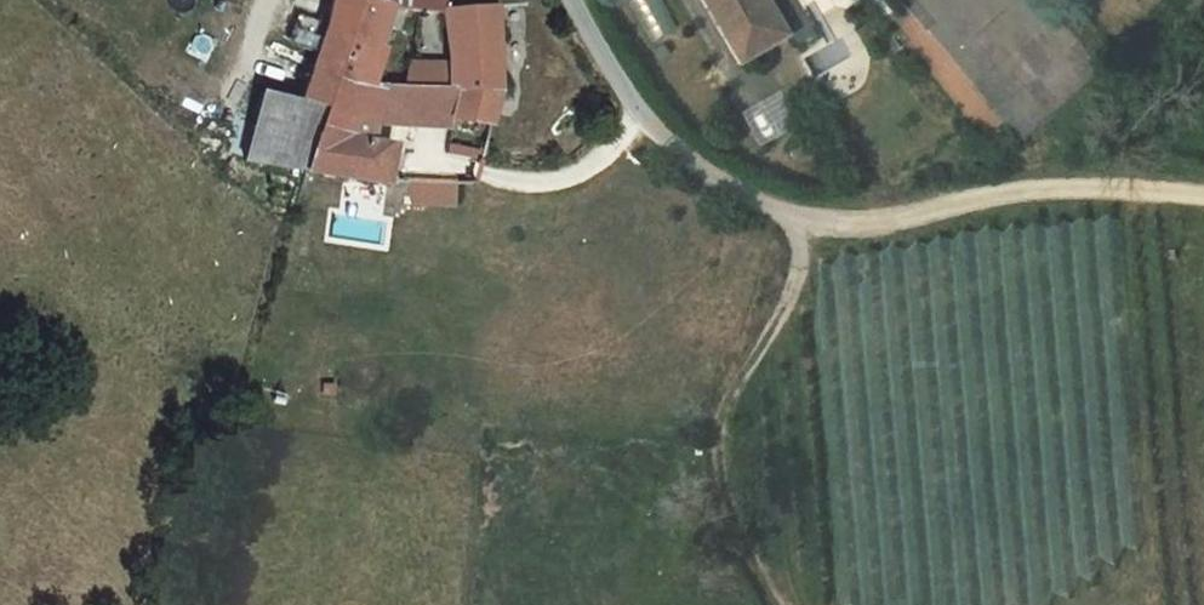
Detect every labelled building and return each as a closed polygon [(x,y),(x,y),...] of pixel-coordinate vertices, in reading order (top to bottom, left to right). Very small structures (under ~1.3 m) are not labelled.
[(364,117),(370,80),(352,79),(383,0),(326,0),(314,42),(297,93),(321,102),(364,117)] [(438,5),(439,44),(496,43),(494,23),(493,0),(438,5)] [(648,41),(675,31),(662,0),(632,0),(648,41)] [(757,0),(715,0),(745,50),(774,33),(757,0)] [(786,26),(790,24),(776,0),(757,0),(774,33),(786,26)] [(496,77),(496,43),(439,44),(440,83),(460,83),(496,85),(496,77)] [(247,76),(237,160),(301,167),(313,128),(321,102),(297,93),(247,76)] [(460,83),(440,83),(370,80),(364,117),(452,121),(453,113),(460,83)] [(489,116),(496,85),(460,83),(453,113),(489,116)] [(361,137),(364,117),(321,102),(313,128),(361,137)] [(376,176),(380,140),(361,137),(313,128),(301,167),(361,175),(376,176)] [(415,180),(414,206),(462,207),(462,180),(415,180)]
